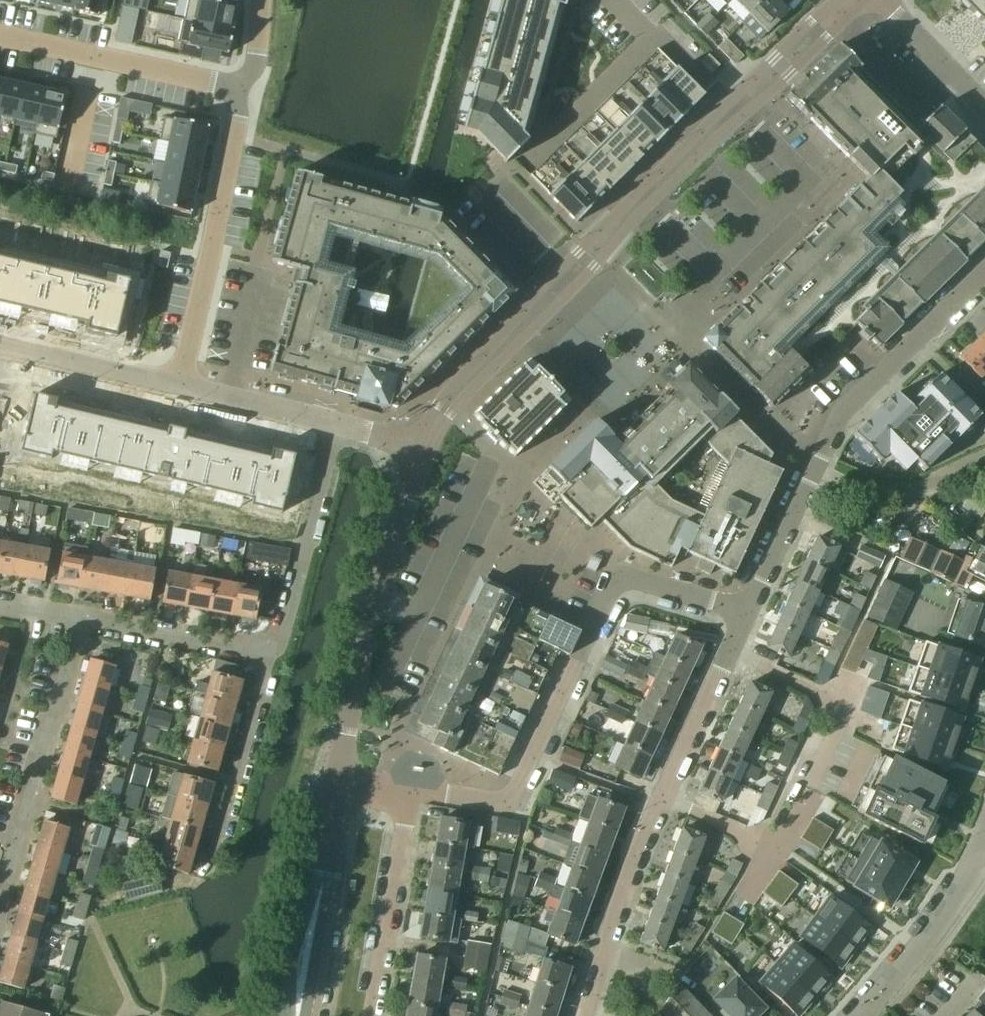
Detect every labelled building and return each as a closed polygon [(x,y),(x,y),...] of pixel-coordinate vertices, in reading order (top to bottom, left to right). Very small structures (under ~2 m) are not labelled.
[(54,6),(73,10),(73,11),(75,11),(78,0),(55,0),(54,6)] [(75,11),(98,16),(101,0),(78,0),(75,11)] [(183,19),(233,30),(239,4),(222,0),(187,0),(183,19)] [(463,130),(476,134),(506,163),(528,141),(522,134),(557,6),(564,8),(566,0),(501,0),(481,72),(479,72),(463,130)] [(749,16),(765,0),(733,0),(749,16)] [(749,16),(766,33),(786,14),(772,0),(765,0),(749,16)] [(958,0),(982,26),(984,29),(984,0),(958,0)] [(708,13),(695,26),(700,31),(713,18),(708,13)] [(713,18),(700,31),(705,36),(718,24),(713,18)] [(183,19),(177,46),(228,57),(233,30),(183,19)] [(733,65),(742,57),(725,40),(716,48),(733,65)] [(702,340),(714,352),(751,389),(770,409),(855,325),(861,331),(858,334),(867,342),(870,340),(878,348),(984,242),(984,154),(939,107),(918,128),(837,47),(785,98),(808,120),(809,119),(867,178),(757,287),(745,299),(746,300),(737,308),(736,307),(714,329),(702,340)] [(657,49),(656,50),(676,70),(661,85),(687,112),(703,96),(677,69),(657,49)] [(700,63),(710,73),(719,65),(708,55),(700,63)] [(0,90),(0,117),(15,120),(23,85),(2,80),(0,90)] [(23,85),(15,120),(35,125),(37,125),(44,90),(23,85)] [(661,85),(644,101),(671,129),(688,112),(687,112),(661,85)] [(35,125),(33,134),(35,134),(56,139),(65,94),(44,90),(37,125),(35,125)] [(644,101),(628,117),(655,143),(655,144),(671,129),(644,101)] [(628,117),(614,131),(641,157),(655,143),(628,117)] [(164,118),(159,141),(168,143),(204,150),(208,127),(164,118)] [(116,119),(113,130),(122,132),(124,120),(116,119)] [(113,130),(111,143),(119,144),(122,132),(113,130)] [(614,131),(598,147),(625,175),(642,158),(641,157),(614,131)] [(168,143),(164,163),(199,170),(204,150),(168,143)] [(598,147),(581,164),(607,191),(608,192),(625,175),(598,147)] [(107,161),(105,173),(113,174),(116,163),(107,161)] [(164,163),(160,183),(195,190),(199,170),(164,163)] [(5,164),(3,172),(15,175),(17,166),(5,164)] [(581,164),(567,178),(593,205),(607,191),(581,164)] [(42,172),(40,180),(52,182),(54,174),(42,172)] [(105,173),(103,185),(111,187),(113,174),(105,173)] [(300,271),(296,285),(294,284),(279,342),(277,341),(268,373),(356,397),(355,400),(355,402),(358,403),(382,410),(385,411),(387,406),(396,408),(458,348),(514,293),(508,287),(507,286),(496,275),(447,224),(439,217),(441,210),(416,203),(410,201),(409,205),(407,205),(397,202),(327,182),(327,181),(295,173),(282,221),(279,232),(272,258),(270,263),(300,271)] [(530,175),(529,176),(549,196),(576,223),(594,205),(593,205),(567,178),(550,195),(530,175)] [(151,181),(146,204),(191,213),(195,190),(160,183),(151,181)] [(159,252),(155,267),(156,267),(166,270),(170,254),(159,252)] [(90,324),(88,330),(118,337),(131,279),(108,274),(105,286),(0,263),(0,304),(90,324)] [(968,350),(984,367),(984,333),(968,350)] [(956,375),(982,402),(983,401),(984,400),(984,399),(984,367),(968,350),(959,359),(965,365),(957,374),(956,375)] [(473,414),(472,416),(473,417),(474,416),(480,423),(479,424),(487,433),(497,442),(505,451),(507,450),(513,456),(513,457),(514,458),(515,457),(515,456),(562,409),(563,410),(564,408),(568,404),(569,403),(568,401),(562,395),(536,368),(535,368),(529,362),(528,361),(527,362),(522,367),(522,366),(521,367),(521,368),(474,415),(473,414)] [(772,455),(734,417),(736,415),(687,364),(665,386),(668,389),(614,441),(595,421),(547,468),(564,486),(566,484),(569,487),(558,497),(589,529),(600,519),(629,549),(671,568),(680,548),(686,551),(686,552),(734,574),(782,472),(767,465),(772,455)] [(895,393),(852,435),(879,462),(887,454),(904,472),(914,462),(923,472),(948,447),(943,441),(949,435),(954,441),(979,417),(939,375),(914,399),(915,400),(908,407),(895,393)] [(35,395),(21,452),(52,459),(54,453),(253,499),(252,505),(280,511),(293,453),(270,448),(268,456),(56,407),(57,400),(35,395)] [(969,495),(961,508),(971,514),(979,501),(969,495)] [(33,504),(18,501),(16,513),(31,516),(33,504)] [(47,507),(35,504),(33,515),(45,517),(47,507)] [(80,523),(90,525),(92,513),(82,512),(80,523)] [(88,540),(94,541),(96,527),(107,529),(110,516),(93,513),(88,540)] [(114,528),(138,532),(139,522),(116,518),(114,528)] [(171,530),(170,537),(184,540),(186,531),(172,528),(171,530)] [(18,538),(27,539),(28,531),(20,529),(18,538)] [(198,543),(210,545),(211,535),(200,532),(198,543)] [(220,550),(235,553),(238,541),(223,538),(220,550)] [(817,538),(802,571),(823,581),(838,548),(817,538)] [(902,556),(900,560),(929,573),(931,570),(940,552),(930,547),(911,538),(902,556)] [(0,555),(0,574),(19,578),(25,548),(2,544),(0,555)] [(56,585),(78,589),(85,558),(86,548),(63,544),(56,585)] [(242,558),(266,562),(268,548),(245,544),(242,558)] [(862,546),(856,559),(880,570),(886,557),(862,546)] [(25,548),(19,578),(43,582),(49,552),(25,548)] [(930,573),(967,590),(968,588),(975,574),(984,578),(984,552),(983,551),(977,562),(966,557),(963,564),(941,553),(932,571),(930,573)] [(591,557),(585,568),(595,572),(600,561),(595,559),(591,557)] [(85,558),(78,589),(102,593),(107,562),(85,558)] [(709,575),(711,570),(713,565),(700,559),(695,569),(709,575)] [(107,562),(102,593),(125,597),(130,566),(107,562)] [(130,566),(125,597),(148,601),(153,570),(130,566)] [(802,571),(787,604),(808,613),(823,581),(802,571)] [(865,572),(859,585),(870,591),(877,577),(876,577),(865,572)] [(162,603),(185,607),(190,577),(167,573),(162,603)] [(190,577),(185,607),(208,612),(213,581),(190,577)] [(885,580),(868,618),(895,631),(913,593),(885,580)] [(213,581),(208,612),(230,616),(236,585),(213,581)] [(236,585),(230,616),(254,620),(260,589),(236,585)] [(482,585),(428,700),(462,717),(518,602),(482,585)] [(854,595),(843,618),(855,624),(866,601),(854,595)] [(952,636),(954,637),(984,648),(984,644),(984,610),(966,603),(964,602),(952,636)] [(787,604),(777,626),(798,635),(808,613),(787,604)] [(645,634),(648,620),(627,616),(624,629),(645,634)] [(537,640),(536,641),(558,652),(568,656),(568,657),(580,632),(548,617),(537,640)] [(777,626),(766,648),(787,658),(798,635),(777,626)] [(839,628),(829,650),(841,655),(851,633),(839,628)] [(675,636),(665,659),(689,670),(700,647),(675,636)] [(512,638),(505,653),(527,663),(534,648),(512,638)] [(930,645),(922,670),(975,687),(980,673),(976,672),(979,661),(930,645)] [(823,662),(836,668),(841,655),(829,650),(823,662)] [(621,677),(626,667),(626,666),(606,657),(601,667),(621,677)] [(665,659),(655,680),(679,691),(689,670),(665,659)] [(89,660),(83,683),(107,690),(113,667),(89,660)] [(212,672),(209,686),(196,682),(194,692),(206,695),(236,704),(242,681),(233,678),(237,666),(215,660),(212,672)] [(626,674),(633,677),(639,666),(631,663),(626,674)] [(639,666),(633,677),(642,681),(647,670),(639,666)] [(922,670),(914,696),(963,712),(966,701),(970,702),(975,687),(922,670)] [(655,680),(645,701),(669,713),(679,691),(655,680)] [(158,681),(151,704),(173,710),(180,688),(158,681)] [(83,683),(77,706),(100,713),(107,690),(83,683)] [(749,684),(739,706),(760,715),(770,693),(749,684)] [(139,686),(135,698),(146,701),(150,689),(139,686)] [(487,701),(497,706),(501,698),(491,693),(487,701)] [(206,695),(199,718),(229,726),(236,704),(206,695)] [(143,713),(146,701),(135,698),(132,710),(143,713)] [(431,746),(451,755),(460,736),(454,733),(462,717),(428,700),(417,723),(418,724),(436,733),(430,745),(431,746)] [(645,701),(634,724),(659,735),(669,713),(645,701)] [(911,704),(903,729),(956,746),(961,732),(957,731),(961,720),(911,704)] [(77,706),(70,729),(94,736),(100,713),(77,706)] [(606,717),(613,721),(618,709),(611,706),(606,717)] [(739,706),(729,728),(750,737),(760,715),(739,706)] [(618,709),(613,721),(622,724),(627,713),(618,709)] [(511,712),(508,719),(520,725),(523,718),(511,712)] [(154,726),(164,729),(167,717),(158,714),(154,726)] [(516,742),(462,717),(454,733),(460,736),(451,755),(499,778),(516,742)] [(797,717),(791,730),(801,735),(802,735),(808,722),(807,722),(797,717)] [(199,718),(193,741),(223,749),(229,726),(199,718)] [(634,724),(624,745),(649,757),(659,735),(634,724)] [(146,727),(141,742),(155,746),(159,731),(146,727)] [(729,728),(719,750),(740,759),(750,737),(729,728)] [(70,729),(64,752),(87,759),(94,736),(70,729)] [(903,729),(895,755),(944,771),(948,760),(952,761),(956,746),(903,729)] [(126,731),(122,743),(134,747),(137,734),(126,731)] [(787,739),(781,752),(792,757),(798,744),(798,743),(787,739)] [(187,763),(217,772),(223,749),(193,741),(187,763)] [(119,756),(129,759),(130,759),(134,747),(122,743),(119,756)] [(639,779),(649,757),(624,745),(614,767),(639,779)] [(719,750),(709,772),(730,781),(740,759),(719,750)] [(577,768),(580,758),(561,751),(557,762),(577,768)] [(64,752),(57,775),(81,782),(87,759),(64,752)] [(781,752),(775,764),(786,769),(792,757),(781,752)] [(857,810),(856,813),(862,816),(921,844),(933,820),(932,819),(928,817),(935,803),(939,805),(948,786),(944,784),(892,758),(891,760),(890,761),(882,757),(882,759),(857,810)] [(129,785),(130,785),(146,789),(151,769),(134,765),(129,785)] [(568,790),(572,778),(554,771),(550,783),(568,790)] [(174,772),(167,795),(177,798),(207,807),(213,783),(174,772)] [(709,772),(699,794),(720,803),(730,781),(709,772)] [(75,805),(81,782),(57,775),(51,798),(75,805)] [(113,777),(109,790),(121,793),(124,780),(113,777)] [(767,783),(761,795),(772,800),(778,787),(777,787),(767,783)] [(542,789),(540,795),(537,803),(548,806),(553,793),(542,789)] [(106,802),(116,805),(117,805),(121,793),(109,790),(106,802)] [(161,818),(170,821),(200,829),(207,807),(177,798),(167,795),(161,818)] [(586,795),(577,818),(589,823),(615,832),(623,809),(597,799),(586,795)] [(761,795),(755,807),(765,812),(772,800),(761,795)] [(126,796),(122,807),(124,808),(141,813),(144,801),(127,796),(126,796)] [(120,817),(116,830),(118,830),(125,832),(128,820),(121,818),(120,817)] [(441,818),(436,843),(463,847),(467,823),(441,818)] [(495,833),(516,837),(518,822),(498,818),(495,833)] [(170,821),(164,843),(194,851),(200,829),(170,821)] [(44,822),(37,845),(61,851),(68,828),(44,822)] [(589,823),(580,846),(606,855),(615,832),(589,823)] [(92,847),(88,859),(100,862),(110,829),(95,824),(88,846),(92,847)] [(551,841),(558,844),(563,832),(555,829),(551,841)] [(111,844),(114,844),(124,847),(127,833),(115,830),(111,844)] [(682,830),(674,853),(695,861),(704,838),(682,830)] [(563,832),(558,844),(567,847),(572,835),(563,832)] [(871,838),(858,859),(904,888),(912,875),(908,873),(913,864),(871,838)] [(158,866),(188,875),(194,851),(164,843),(158,866)] [(436,843),(432,866),(459,871),(459,869),(460,859),(463,847),(436,843)] [(37,845),(31,867),(55,874),(61,851),(37,845)] [(580,846),(572,868),(598,877),(606,855),(580,846)] [(489,851),(485,868),(490,869),(490,871),(495,872),(494,877),(506,879),(511,856),(489,851)] [(674,853),(665,875),(687,883),(695,861),(674,853)] [(84,876),(94,879),(95,880),(100,862),(88,859),(84,876)] [(468,860),(460,859),(459,869),(467,871),(468,860)] [(731,859),(725,872),(734,877),(736,878),(742,864),(741,864),(731,859)] [(858,859),(844,880),(887,907),(892,899),(895,901),(904,888),(858,859)] [(432,866),(428,890),(454,895),(459,871),(432,866)] [(31,867),(24,891),(48,897),(55,874),(31,867)] [(572,868),(564,890),(590,899),(598,877),(572,868)] [(778,871),(761,893),(781,908),(797,885),(778,871)] [(538,872),(533,887),(549,893),(552,885),(554,886),(556,879),(538,872)] [(517,873),(512,896),(522,900),(530,878),(517,873)] [(126,903),(162,892),(157,874),(120,884),(126,903)] [(471,874),(470,880),(487,883),(487,886),(498,887),(499,879),(494,878),(489,877),(471,874)] [(665,875),(657,898),(678,906),(687,883),(665,875)] [(719,881),(715,888),(724,894),(725,895),(730,887),(728,887),(719,881)] [(549,893),(548,897),(560,901),(556,913),(581,922),(590,899),(564,890),(554,886),(552,885),(549,893)] [(715,888),(705,904),(714,910),(715,911),(725,895),(724,894),(715,888)] [(428,890),(424,913),(450,918),(454,895),(428,890)] [(24,891),(18,913),(42,920),(48,897),(24,891)] [(79,894),(76,905),(87,908),(90,896),(79,894)] [(517,914),(522,901),(513,897),(510,905),(510,906),(508,911),(517,914)] [(657,898),(648,920),(670,928),(678,906),(657,898)] [(829,898),(814,918),(855,948),(870,928),(829,898)] [(74,912),(73,917),(84,920),(87,908),(76,905),(74,912)] [(547,909),(542,921),(551,924),(547,935),(573,945),(581,922),(556,913),(547,909)] [(462,921),(476,923),(477,913),(464,911),(462,921)] [(723,912),(710,933),(731,946),(743,925),(723,912)] [(18,913),(11,937),(35,943),(42,920),(18,913)] [(446,942),(450,918),(424,913),(420,938),(446,942)] [(814,918),(799,938),(840,968),(855,948),(814,918)] [(661,951),(670,928),(648,920),(640,943),(661,951)] [(508,922),(504,936),(525,943),(529,928),(508,922)] [(694,923),(686,934),(696,940),(696,941),(704,929),(703,928),(694,923)] [(686,934),(679,946),(689,952),(696,941),(696,940),(686,934)] [(521,955),(525,943),(504,936),(500,948),(521,955)] [(11,937),(5,959),(29,966),(35,943),(11,937)] [(66,939),(63,951),(74,954),(77,942),(66,939)] [(467,941),(464,954),(488,959),(490,945),(467,941)] [(792,946),(775,964),(813,998),(830,979),(792,946)] [(70,966),(74,954),(63,951),(60,963),(70,966)] [(464,954),(462,968),(485,972),(488,959),(464,954)] [(417,956),(413,980),(439,985),(443,960),(417,956)] [(497,957),(493,972),(494,972),(501,974),(505,959),(498,957),(497,957)] [(29,966),(5,959),(0,977),(0,982),(22,989),(29,966)] [(543,961),(536,984),(562,992),(569,969),(543,961)] [(759,983),(796,1015),(798,1015),(813,998),(775,964),(759,983)] [(450,988),(464,990),(466,979),(452,976),(452,978),(448,977),(447,985),(451,986),(450,988)] [(729,1015),(757,1015),(764,1009),(735,979),(714,1000),(729,1015)] [(413,980),(409,1003),(435,1008),(439,985),(413,980)] [(536,984),(528,1007),(555,1015),(562,992),(536,984)] [(678,984),(670,997),(660,1012),(664,1015),(709,1015),(678,984)] [(61,1001),(64,989),(53,986),(50,998),(61,1001)] [(504,990),(501,997),(518,1003),(520,995),(504,990)] [(967,1015),(984,1015),(984,991),(976,1000),(979,1003),(967,1015)] [(499,1005),(516,1010),(518,1003),(501,997),(499,1005)] [(43,1014),(1,1002),(0,1006),(0,1015),(43,1015),(43,1014)] [(448,1002),(447,1009),(465,1012),(466,1005),(448,1002)] [(406,1015),(434,1015),(435,1008),(409,1003),(406,1015)] [(526,1015),(555,1015),(528,1007),(526,1015)]
